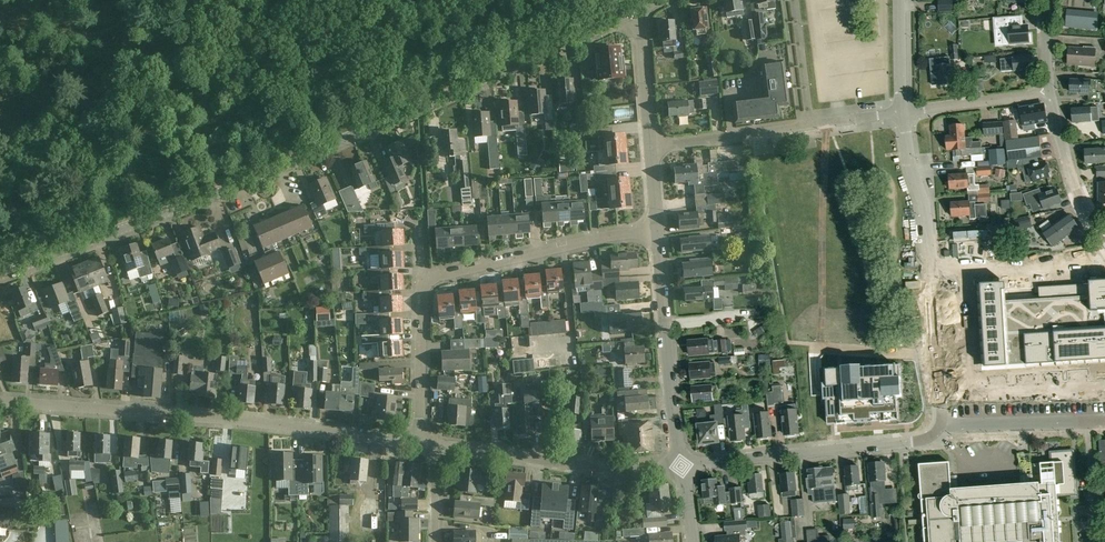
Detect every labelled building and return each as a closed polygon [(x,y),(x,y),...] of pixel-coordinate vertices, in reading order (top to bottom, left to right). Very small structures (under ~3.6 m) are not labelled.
[(725,5),(723,6),(724,10),(726,12),(727,18),(743,15),(742,10),(743,10),(742,2),(739,3),(739,0),(724,0),(725,5)] [(756,4),(758,4),(759,9),(763,8),(764,11),(775,9),(774,0),(756,0),(756,4)] [(939,11),(952,11),(952,0),(938,0),(939,11)] [(1066,9),(1083,10),(1083,0),(1066,0),(1066,9)] [(1036,10),(1036,1),(1025,1),(1025,10),(1036,10)] [(691,10),(692,20),(689,20),(690,30),(696,30),(697,35),(706,34),(705,29),(708,28),(706,8),(691,10)] [(1082,12),(1081,29),(1096,30),(1098,13),(1082,12)] [(763,25),(762,13),(754,14),(757,40),(765,39),(765,35),(766,35),(765,25),(763,25)] [(994,18),(995,31),(1001,30),(1003,45),(1031,43),(1031,34),(1029,34),(1028,30),(1028,26),(1028,25),(1022,25),(1021,16),(994,18)] [(660,31),(661,41),(663,41),(663,47),(676,46),(674,21),(672,21),(672,20),(667,20),(667,22),(661,22),(661,31),(660,31)] [(747,40),(754,39),(752,20),(744,22),(747,40)] [(599,80),(624,77),(622,57),(620,57),(619,47),(613,47),(611,46),(607,47),(605,48),(596,49),(596,52),(594,54),(595,56),(597,58),(599,80)] [(1068,64),(1094,66),(1095,47),(1083,46),(1083,48),(1069,47),(1068,64)] [(1030,56),(1013,58),(1000,59),(1001,71),(1031,69),(1031,67),(1032,66),(1032,62),(1030,62),(1030,56)] [(932,85),(938,84),(938,85),(940,85),(941,86),(945,85),(945,84),(951,84),(950,73),(952,73),(951,64),(950,65),(949,57),(936,58),(936,66),(937,73),(931,74),(932,85)] [(718,76),(715,61),(707,63),(709,78),(718,76)] [(779,117),(778,106),(789,105),(783,61),(761,64),(765,96),(732,101),(735,123),(779,117)] [(587,71),(583,72),(584,81),(594,80),(593,71),(587,71)] [(556,80),(558,103),(575,102),(573,79),(556,80)] [(1070,81),(1070,86),(1072,86),(1071,93),(1080,93),(1080,94),(1088,94),(1088,102),(1101,103),(1101,93),(1096,93),(1096,80),(1091,80),(1091,79),(1072,79),(1072,81),(1070,81)] [(700,96),(719,95),(717,80),(699,82),(700,96)] [(530,115),(544,113),(545,120),(553,119),(552,106),(546,106),(545,90),(528,91),(530,115)] [(517,127),(519,127),(517,101),(501,102),(503,132),(517,131),(517,127)] [(669,116),(678,115),(678,117),(688,116),(688,114),(694,114),(693,101),(687,101),(668,102),(668,104),(667,104),(667,110),(669,110),(669,116)] [(1043,104),(1017,109),(1019,121),(1022,121),(1024,131),(1035,129),(1033,123),(1046,120),(1043,104)] [(581,106),(573,106),(575,123),(583,122),(581,106)] [(1072,108),(1073,123),(1091,121),(1097,121),(1096,107),(1090,108),(1090,107),(1072,108)] [(491,136),(489,112),(472,114),(474,137),(491,136)] [(1016,120),(1003,122),(1005,139),(1018,138),(1016,120)] [(1002,121),(983,123),(984,136),(999,135),(1000,146),(1005,146),(1002,121)] [(519,127),(517,127),(517,131),(519,145),(526,144),(525,122),(524,122),(524,126),(519,127)] [(950,131),(951,136),(956,136),(956,142),(965,141),(966,148),(973,148),(981,147),(981,141),(972,142),(972,137),(965,137),(964,124),(957,125),(956,124),(953,124),(951,125),(950,125),(950,131)] [(609,135),(609,128),(590,129),(591,137),(598,137),(599,151),(605,151),(627,149),(625,134),(609,135)] [(455,175),(460,175),(461,188),(469,187),(466,161),(461,161),(460,155),(466,155),(465,141),(461,141),(457,142),(456,130),(441,132),(443,151),(449,150),(450,156),(455,156),(456,166),(455,167),(455,175)] [(983,147),(981,147),(973,148),(966,148),(965,141),(956,142),(956,136),(951,136),(946,136),(947,150),(961,149),(962,156),(984,154),(983,147)] [(1039,136),(1006,140),(1008,160),(1017,159),(1020,159),(1033,157),(1042,156),(1039,136)] [(497,138),(487,138),(489,169),(500,169),(497,138)] [(411,161),(402,141),(385,148),(391,161),(385,164),(397,191),(405,187),(403,181),(407,179),(401,165),(411,161)] [(594,173),(613,172),(612,165),(628,163),(627,149),(605,151),(599,151),(598,151),(599,165),(593,166),(594,173)] [(1004,149),(989,150),(990,165),(1005,164),(1004,149)] [(1086,163),(1104,162),(1104,149),(1085,150),(1086,163)] [(1023,170),(1025,177),(1024,177),(1026,184),(1033,182),(1032,181),(1040,179),(1040,178),(1049,175),(1046,161),(1035,164),(1033,157),(1020,159),(1017,159),(1020,171),(1023,170)] [(694,160),(695,164),(683,165),(683,167),(674,167),(675,169),(674,171),(674,174),(675,175),(676,183),(688,182),(689,185),(694,184),(695,195),(704,194),(703,185),(718,184),(718,178),(721,178),(721,179),(729,178),(728,161),(708,163),(708,165),(702,166),(702,159),(694,160)] [(353,174),(359,188),(368,185),(371,191),(378,188),(367,161),(350,168),(352,172),(351,172),(352,175),(353,174)] [(991,175),(990,166),(976,167),(977,176),(991,175)] [(607,180),(609,194),(630,192),(629,177),(613,179),(613,172),(594,173),(595,181),(607,180)] [(967,173),(949,174),(950,189),(968,187),(968,195),(978,194),(990,193),(989,184),(979,185),(975,185),(974,174),(967,174),(967,173)] [(586,174),(579,175),(581,193),(588,192),(586,174)] [(335,199),(326,178),(309,185),(316,201),(310,204),(317,219),(328,214),(323,204),(335,199)] [(541,178),(534,179),(535,197),(536,197),(542,196),(541,178)] [(526,197),(533,197),(531,179),(524,180),(526,197)] [(480,198),(479,180),(472,181),(473,199),(480,198)] [(479,180),(480,198),(487,198),(486,180),(479,180)] [(339,192),(348,213),(363,212),(352,186),(339,192)] [(1030,207),(1036,204),(1038,210),(1044,208),(1061,202),(1056,189),(1039,195),(1034,197),(1033,196),(1027,198),(1030,207)] [(630,192),(609,194),(610,209),(632,207),(630,192)] [(725,202),(724,193),(707,195),(708,204),(725,202)] [(990,202),(990,193),(978,194),(978,203),(990,202)] [(1021,193),(1011,194),(1012,201),(1022,201),(1021,193)] [(589,211),(597,210),(596,195),(588,196),(589,211)] [(549,223),(556,222),(557,227),(556,203),(555,199),(551,200),(550,196),(542,196),(536,197),(536,205),(542,205),(543,228),(549,228),(549,223)] [(562,203),(556,203),(557,227),(563,227),(563,222),(570,221),(570,226),(569,203),(568,198),(564,199),(562,201),(562,203)] [(951,202),(952,216),(970,215),(970,219),(976,219),(976,218),(987,217),(986,204),(975,205),(975,202),(969,202),(969,201),(951,202)] [(576,221),(584,220),(582,202),(569,203),(570,226),(576,226),(576,221)] [(264,284),(289,274),(276,243),(313,227),(303,205),(254,226),(267,257),(254,262),(264,284)] [(703,219),(710,219),(709,211),(716,211),(715,205),(708,205),(708,206),(696,207),(697,213),(678,214),(680,228),(698,227),(698,226),(704,225),(703,219)] [(522,215),(515,216),(516,239),(522,238),(521,233),(530,233),(528,210),(522,211),(522,215)] [(1068,214),(1052,225),(1042,232),(1052,246),(1062,240),(1079,228),(1068,214)] [(509,216),(501,217),(503,240),(508,239),(508,235),(515,234),(516,239),(515,216),(509,216)] [(502,240),(503,240),(501,217),(487,218),(489,241),(495,240),(495,236),(502,235),(502,240)] [(731,217),(718,219),(719,228),(732,227),(731,217)] [(1030,218),(1014,221),(1016,231),(1032,227),(1030,218)] [(403,230),(390,231),(390,223),(364,225),(364,233),(381,232),(382,246),(390,246),(404,245),(403,230)] [(200,227),(182,233),(192,260),(210,254),(209,252),(221,247),(215,232),(203,237),(200,227)] [(476,227),(462,228),(463,229),(463,246),(464,251),(470,251),(470,246),(478,245),(476,227)] [(462,228),(449,229),(450,247),(451,252),(457,252),(456,247),(463,246),(463,229),(462,228)] [(243,231),(250,255),(257,251),(248,229),(243,231)] [(443,248),(450,247),(449,229),(436,230),(438,253),(443,253),(443,248)] [(735,234),(736,247),(747,246),(745,233),(735,234)] [(689,237),(689,238),(680,239),(682,252),(698,251),(698,250),(710,249),(710,241),(703,241),(703,236),(697,236),(689,237)] [(188,269),(183,256),(176,259),(168,239),(152,245),(158,259),(168,255),(176,274),(188,269)] [(140,278),(153,274),(148,256),(141,258),(137,244),(120,249),(127,271),(136,268),(140,278)] [(381,255),(382,268),(382,269),(389,268),(389,269),(404,268),(403,253),(390,253),(390,246),(382,246),(368,247),(369,255),(381,255)] [(240,263),(235,248),(223,253),(228,268),(240,263)] [(1053,263),(1061,262),(1060,252),(1052,253),(1053,263)] [(627,270),(627,268),(636,267),(635,254),(617,255),(611,256),(612,268),(602,269),(602,279),(619,277),(618,271),(627,270)] [(1087,279),(1086,272),(1100,269),(1098,255),(1065,259),(1069,282),(1087,279)] [(341,271),(340,257),(333,258),(333,271),(341,271)] [(682,275),(684,275),(684,277),(702,276),(702,277),(711,276),(710,258),(690,260),(690,263),(683,264),(683,270),(682,271),(682,275)] [(96,261),(85,265),(85,266),(89,276),(93,287),(108,281),(104,270),(100,271),(96,261)] [(589,262),(573,264),(575,286),(587,285),(588,292),(587,292),(587,303),(594,302),(603,302),(602,290),(603,290),(603,285),(602,286),(601,279),(602,279),(601,273),(590,274),(589,262)] [(93,287),(89,276),(85,266),(85,265),(84,263),(70,269),(79,290),(90,286),(90,288),(93,287)] [(389,291),(403,290),(402,275),(390,276),(389,269),(389,268),(382,269),(382,268),(368,269),(368,278),(381,277),(381,291),(389,291)] [(545,271),(547,286),(548,292),(562,291),(560,269),(545,271)] [(526,297),(527,297),(540,296),(541,309),(549,308),(548,292),(547,286),(540,287),(539,274),(524,275),(525,291),(526,291),(526,297)] [(619,277),(602,279),(601,279),(602,286),(603,285),(616,284),(617,299),(638,298),(637,282),(619,284),(619,277)] [(732,290),(732,284),(737,283),(737,278),(724,279),(724,284),(725,291),(732,290)] [(528,313),(527,297),(526,297),(526,291),(525,291),(518,292),(517,279),(502,280),(504,296),(505,302),(519,301),(520,313),(528,313)] [(714,285),(724,284),(724,279),(713,280),(701,281),(701,287),(685,289),(685,294),(684,295),(684,299),(686,299),(686,301),(704,300),(713,299),(712,288),(714,288),(714,285)] [(43,291),(50,308),(66,302),(71,314),(80,310),(73,292),(67,294),(62,283),(43,291)] [(981,288),(981,296),(982,296),(983,306),(982,306),(987,372),(1104,362),(1104,283),(1090,284),(1090,286),(1003,293),(1002,287),(993,288),(993,287),(981,288)] [(155,284),(148,286),(153,304),(161,302),(155,284)] [(497,306),(498,319),(506,318),(505,302),(504,296),(497,297),(495,284),(481,286),(482,301),(483,307),(497,306)] [(15,302),(21,318),(39,311),(36,303),(32,304),(25,287),(13,292),(16,301),(15,302)] [(475,302),(474,289),(459,291),(460,307),(461,307),(461,312),(462,312),(475,311),(476,324),(485,323),(483,307),(482,301),(475,302)] [(325,300),(320,291),(312,294),(317,304),(325,300)] [(376,307),(381,306),(381,313),(389,313),(403,312),(402,297),(389,298),(389,291),(381,291),(368,292),(363,292),(364,301),(376,301),(376,307)] [(346,302),(345,293),(338,294),(338,296),(336,297),(336,302),(338,302),(338,303),(346,302)] [(101,294),(91,298),(98,316),(109,312),(101,294)] [(453,307),(452,295),(437,296),(439,318),(453,316),(455,329),(463,328),(462,312),(461,312),(461,307),(460,307),(453,307)] [(722,298),(713,299),(714,309),(723,309),(722,298)] [(603,302),(594,302),(595,315),(608,314),(618,314),(620,314),(620,313),(619,305),(603,306),(603,302)] [(199,306),(201,315),(209,313),(208,304),(199,306)] [(122,307),(111,309),(115,325),(126,322),(122,307)] [(314,310),(315,321),(329,320),(329,310),(314,310)] [(618,314),(608,314),(609,325),(619,324),(618,322),(621,322),(621,327),(641,325),(640,311),(620,313),(620,314),(618,314)] [(381,336),(389,336),(403,335),(402,320),(389,321),(389,313),(381,313),(355,315),(356,325),(368,324),(368,322),(375,322),(375,328),(380,328),(381,336)] [(35,330),(50,325),(46,315),(32,321),(35,330)] [(565,320),(551,321),(552,335),(566,333),(565,320)] [(532,337),(539,336),(537,322),(530,323),(532,337)] [(537,322),(539,336),(545,335),(544,322),(537,322)] [(705,338),(704,330),(684,333),(685,341),(705,338)] [(136,332),(135,345),(134,345),(134,349),(135,349),(135,355),(133,355),(132,374),(138,375),(137,387),(144,388),(144,397),(160,398),(162,372),(164,357),(162,357),(163,344),(147,343),(147,333),(136,332)] [(389,343),(389,336),(381,336),(361,337),(362,345),(379,344),(380,358),(403,357),(402,342),(389,343)] [(121,354),(129,355),(130,339),(123,338),(121,354)] [(464,340),(464,349),(469,349),(481,348),(480,339),(464,340)] [(689,342),(689,347),(688,349),(688,353),(690,353),(690,355),(709,354),(708,353),(714,353),(713,340),(708,340),(707,339),(701,339),(700,341),(689,342)] [(719,352),(726,351),(725,340),(718,341),(719,352)] [(26,356),(35,357),(36,344),(27,343),(26,356)] [(80,346),(83,362),(72,364),(76,388),(93,385),(88,358),(95,357),(92,344),(80,346)] [(51,359),(59,357),(55,345),(48,348),(51,359)] [(626,363),(644,362),(643,348),(624,349),(619,346),(616,353),(625,357),(626,363)] [(299,347),(291,348),(293,360),(301,358),(299,347)] [(469,369),(468,351),(442,352),(443,370),(469,369)] [(759,366),(771,365),(771,364),(770,364),(770,358),(770,354),(759,355),(759,366)] [(175,356),(173,374),(182,374),(184,357),(175,356)] [(217,356),(216,371),(225,372),(226,357),(217,356)] [(237,357),(228,357),(228,374),(242,374),(242,380),(241,380),(241,386),(240,385),(239,402),(253,403),(255,387),(254,387),(255,381),(247,380),(248,374),(247,374),(247,366),(237,366),(237,357)] [(14,364),(13,383),(27,384),(28,365),(27,365),(28,358),(15,358),(15,364),(14,364)] [(271,372),(271,358),(262,359),(263,373),(271,372)] [(534,359),(513,361),(515,374),(535,372),(534,359)] [(110,360),(108,389),(121,390),(123,372),(122,372),(123,361),(110,360)] [(690,364),(691,370),(690,372),(690,376),(691,376),(692,378),(710,377),(710,376),(716,376),(715,362),(709,363),(709,362),(703,362),(702,363),(690,364)] [(41,370),(41,372),(40,385),(57,386),(58,371),(54,371),(54,364),(45,364),(45,370),(41,370)] [(840,368),(819,370),(821,402),(826,401),(827,424),(836,424),(836,425),(845,424),(845,423),(879,421),(879,422),(889,422),(888,421),(897,420),(896,397),(900,397),(898,365),(860,367),(860,366),(840,367),(840,368)] [(190,391),(198,392),(198,396),(214,398),(217,375),(203,373),(204,367),(193,366),(190,391)] [(392,380),(392,384),(402,383),(401,369),(379,370),(380,381),(392,380)] [(632,387),(631,369),(615,370),(616,388),(632,387)] [(483,391),(486,380),(471,375),(469,382),(473,383),(472,387),(483,391)] [(275,405),(276,404),(283,405),(284,386),(285,377),(271,376),(269,403),(271,404),(272,405),(275,405)] [(438,377),(437,389),(454,390),(455,378),(438,377)] [(747,391),(746,379),(721,381),(721,388),(735,387),(736,387),(737,391),(747,391)] [(351,411),(353,412),(354,395),(351,394),(352,383),(341,382),(340,393),(339,410),(345,411),(345,412),(351,413),(351,411)] [(375,385),(360,382),(360,397),(374,398),(375,385)] [(299,384),(298,389),(297,389),(296,407),(310,408),(311,390),(309,390),(310,384),(299,384)] [(511,404),(511,394),(510,384),(498,385),(499,395),(499,404),(494,404),(495,410),(492,410),(493,420),(495,420),(495,428),(501,427),(502,429),(506,428),(507,427),(509,427),(507,404),(511,404)] [(518,411),(518,416),(517,416),(518,434),(532,434),(531,417),(539,416),(538,404),(540,404),(539,391),(538,391),(538,384),(524,384),(524,391),(523,391),(524,404),(525,404),(525,410),(518,411)] [(336,385),(329,385),(328,392),(326,392),(324,409),(339,410),(340,393),(335,393),(336,385)] [(693,401),(712,400),(718,399),(717,385),(692,387),(693,394),(692,395),(692,399),(693,400),(693,401)] [(776,406),(775,404),(784,403),(781,385),(772,387),(773,392),(775,404),(775,406),(776,406)] [(625,412),(649,410),(647,396),(638,397),(638,390),(617,392),(617,399),(624,398),(625,412)] [(767,393),(769,407),(775,406),(775,404),(773,392),(767,393)] [(376,419),(392,421),(395,398),(379,396),(378,402),(376,402),(375,410),(377,410),(376,419)] [(570,413),(578,414),(580,398),(571,397),(570,413)] [(360,399),(360,405),(365,405),(366,414),(372,414),(371,398),(360,399)] [(448,406),(447,416),(449,417),(449,425),(465,426),(465,425),(471,426),(473,424),(473,418),(472,416),(470,416),(471,400),(449,399),(449,406),(448,406)] [(731,440),(734,439),(734,442),(742,441),(742,439),(745,438),(743,416),(749,416),(748,402),(741,403),(742,410),(736,410),(736,417),(728,417),(731,440)] [(700,443),(703,443),(703,445),(711,444),(710,442),(718,441),(716,424),(724,423),(722,404),(714,405),(715,414),(710,415),(711,424),(698,425),(700,443)] [(787,436),(795,436),(795,433),(798,433),(796,410),(788,411),(787,405),(781,406),(784,434),(787,434),(787,436)] [(768,436),(771,436),(769,413),(754,415),(757,437),(760,437),(760,439),(768,438),(768,436)] [(604,441),(605,441),(605,439),(613,439),(613,440),(612,417),(611,417),(612,418),(592,419),(592,418),(591,418),(592,441),(593,441),(593,440),(604,439),(604,441)] [(624,452),(628,452),(628,453),(653,450),(652,435),(652,434),(652,431),(651,430),(651,423),(628,425),(627,419),(622,420),(622,426),(624,452)] [(565,438),(564,446),(579,447),(581,431),(581,425),(566,424),(566,429),(564,429),(563,438),(565,438)] [(13,474),(18,472),(16,465),(17,464),(12,452),(17,450),(9,430),(5,432),(1,433),(0,434),(0,444),(8,466),(10,465),(13,474)] [(72,433),(67,433),(67,442),(63,442),(63,451),(68,451),(68,457),(81,457),(81,451),(80,451),(80,433),(78,433),(78,432),(74,432),(72,433)] [(40,434),(31,434),(31,461),(40,461),(40,434)] [(40,434),(40,461),(40,467),(44,466),(51,466),(51,454),(49,454),(49,434),(40,434)] [(95,444),(95,453),(95,463),(111,463),(111,454),(110,454),(110,436),(97,436),(97,444),(95,444)] [(124,456),(123,467),(137,469),(139,456),(140,439),(125,437),(124,456)] [(159,458),(159,464),(169,464),(169,459),(171,459),(172,441),(159,440),(158,449),(157,449),(156,458),(159,458)] [(203,461),(203,452),(202,452),(202,444),(189,443),(188,460),(190,461),(190,466),(201,467),(200,473),(208,474),(209,462),(203,461)] [(3,461),(5,467),(0,469),(3,477),(13,474),(10,465),(8,466),(0,444),(0,462),(3,461)] [(230,459),(229,469),(229,474),(235,475),(236,469),(246,470),(248,448),(231,446),(230,453),(229,453),(228,458),(230,459)] [(925,541),(953,541),(961,540),(961,541),(1060,541),(1057,495),(1076,494),(1073,450),(1050,452),(1051,463),(1040,463),(1041,474),(1031,475),(1031,484),(958,489),(957,480),(950,481),(949,462),(919,464),(925,541)] [(275,454),(275,481),(288,480),(289,495),(298,495),(298,471),(292,471),(292,453),(275,454)] [(308,495),(308,483),(321,483),(321,456),(304,456),(304,471),(298,471),(298,495),(308,495)] [(350,474),(350,480),(350,484),(356,484),(356,480),(366,481),(368,460),(352,458),(351,465),(348,465),(347,474),(350,474)] [(213,459),(211,475),(221,475),(222,459),(213,459)] [(70,470),(85,470),(85,461),(70,462),(70,470)] [(401,495),(402,486),(409,487),(410,464),(394,462),(393,475),(394,475),(393,485),(393,498),(401,498),(401,495)] [(871,517),(883,516),(880,487),(885,487),(885,481),(885,480),(884,463),(869,464),(870,483),(871,483),(872,504),(870,504),(871,517)] [(421,465),(410,464),(409,487),(418,488),(421,465)] [(815,467),(815,469),(808,470),(809,479),(807,479),(808,488),(809,495),(812,494),(813,504),(836,501),(832,467),(822,468),(822,466),(815,467)] [(859,490),(858,484),(860,484),(858,466),(845,467),(846,477),(844,477),(845,486),(847,485),(847,491),(859,490)] [(104,469),(90,470),(91,478),(105,476),(104,469)] [(460,488),(460,491),(476,493),(476,483),(484,484),(484,482),(488,483),(489,472),(485,472),(485,471),(462,469),(461,481),(456,481),(455,488),(460,488)] [(111,471),(114,494),(124,493),(121,470),(111,471)] [(26,486),(25,471),(13,475),(14,487),(26,486)] [(126,481),(138,480),(137,471),(125,473),(126,481)] [(521,493),(522,486),(524,486),(525,474),(507,472),(505,484),(507,485),(505,500),(517,501),(516,509),(528,510),(530,494),(521,493)] [(191,492),(190,473),(180,474),(181,493),(191,492)] [(796,496),(795,490),(796,490),(794,473),(780,474),(781,485),(780,485),(780,492),(781,492),(782,497),(796,496)] [(53,477),(56,491),(64,489),(61,475),(53,477)] [(361,496),(361,510),(372,510),(372,513),(385,513),(385,475),(374,475),(374,495),(361,496)] [(750,499),(764,497),(763,494),(764,494),(762,475),(750,476),(750,483),(748,483),(750,499)] [(180,492),(179,478),(165,479),(166,493),(180,492)] [(75,479),(66,481),(68,496),(77,494),(75,479)] [(211,489),(223,490),(224,480),(212,479),(211,489)] [(716,480),(702,481),(705,504),(713,503),(714,506),(742,503),(741,487),(729,489),(730,492),(725,492),(725,486),(717,487),(716,480)] [(531,527),(540,527),(541,519),(552,519),(564,520),(563,529),(573,530),(575,500),(566,500),(568,486),(559,486),(559,484),(558,484),(558,486),(555,485),(553,485),(553,484),(552,484),(552,485),(543,484),(542,498),(533,497),(531,527)] [(665,485),(650,487),(652,511),(669,509),(667,487),(665,485)] [(0,488),(0,502),(2,501),(2,504),(13,503),(11,487),(0,488)] [(580,512),(587,513),(586,521),(595,522),(595,521),(601,522),(603,506),(596,506),(598,487),(590,487),(590,488),(582,487),(580,512)] [(221,491),(211,491),(211,498),(221,499),(221,491)] [(839,495),(841,514),(851,513),(849,494),(839,495)] [(347,505),(353,505),(353,495),(329,495),(330,541),(348,541),(347,505)] [(480,506),(491,507),(494,507),(494,498),(472,496),(471,504),(456,503),(456,501),(455,501),(454,516),(455,516),(455,515),(478,518),(478,519),(480,506)] [(402,499),(402,510),(418,510),(418,499),(402,499)] [(804,515),(803,499),(791,500),(792,516),(804,515)] [(208,502),(200,502),(201,516),(209,516),(208,502)] [(743,515),(742,505),(732,506),(733,516),(743,515)] [(771,517),(770,505),(757,506),(758,518),(771,517)] [(395,523),(401,523),(401,541),(418,541),(418,519),(412,519),(412,512),(395,512),(395,513),(388,513),(388,521),(395,521),(395,523)] [(666,517),(642,519),(643,528),(667,526),(666,517)] [(843,529),(854,529),(854,519),(843,519),(843,529)] [(68,520),(56,521),(57,541),(69,541),(68,520)] [(725,523),(725,531),(727,531),(727,533),(729,533),(729,536),(716,537),(716,541),(739,541),(739,536),(746,536),(745,529),(746,529),(746,521),(725,523)] [(622,530),(623,537),(640,536),(644,536),(644,535),(644,528),(622,530)] [(509,529),(508,540),(512,540),(512,541),(529,541),(529,540),(528,540),(528,530),(509,529)] [(475,531),(454,531),(454,541),(475,541),(475,531)] [(640,536),(641,540),(644,541),(649,541),(671,541),(671,533),(649,535),(644,535),(644,536),(640,536)]
